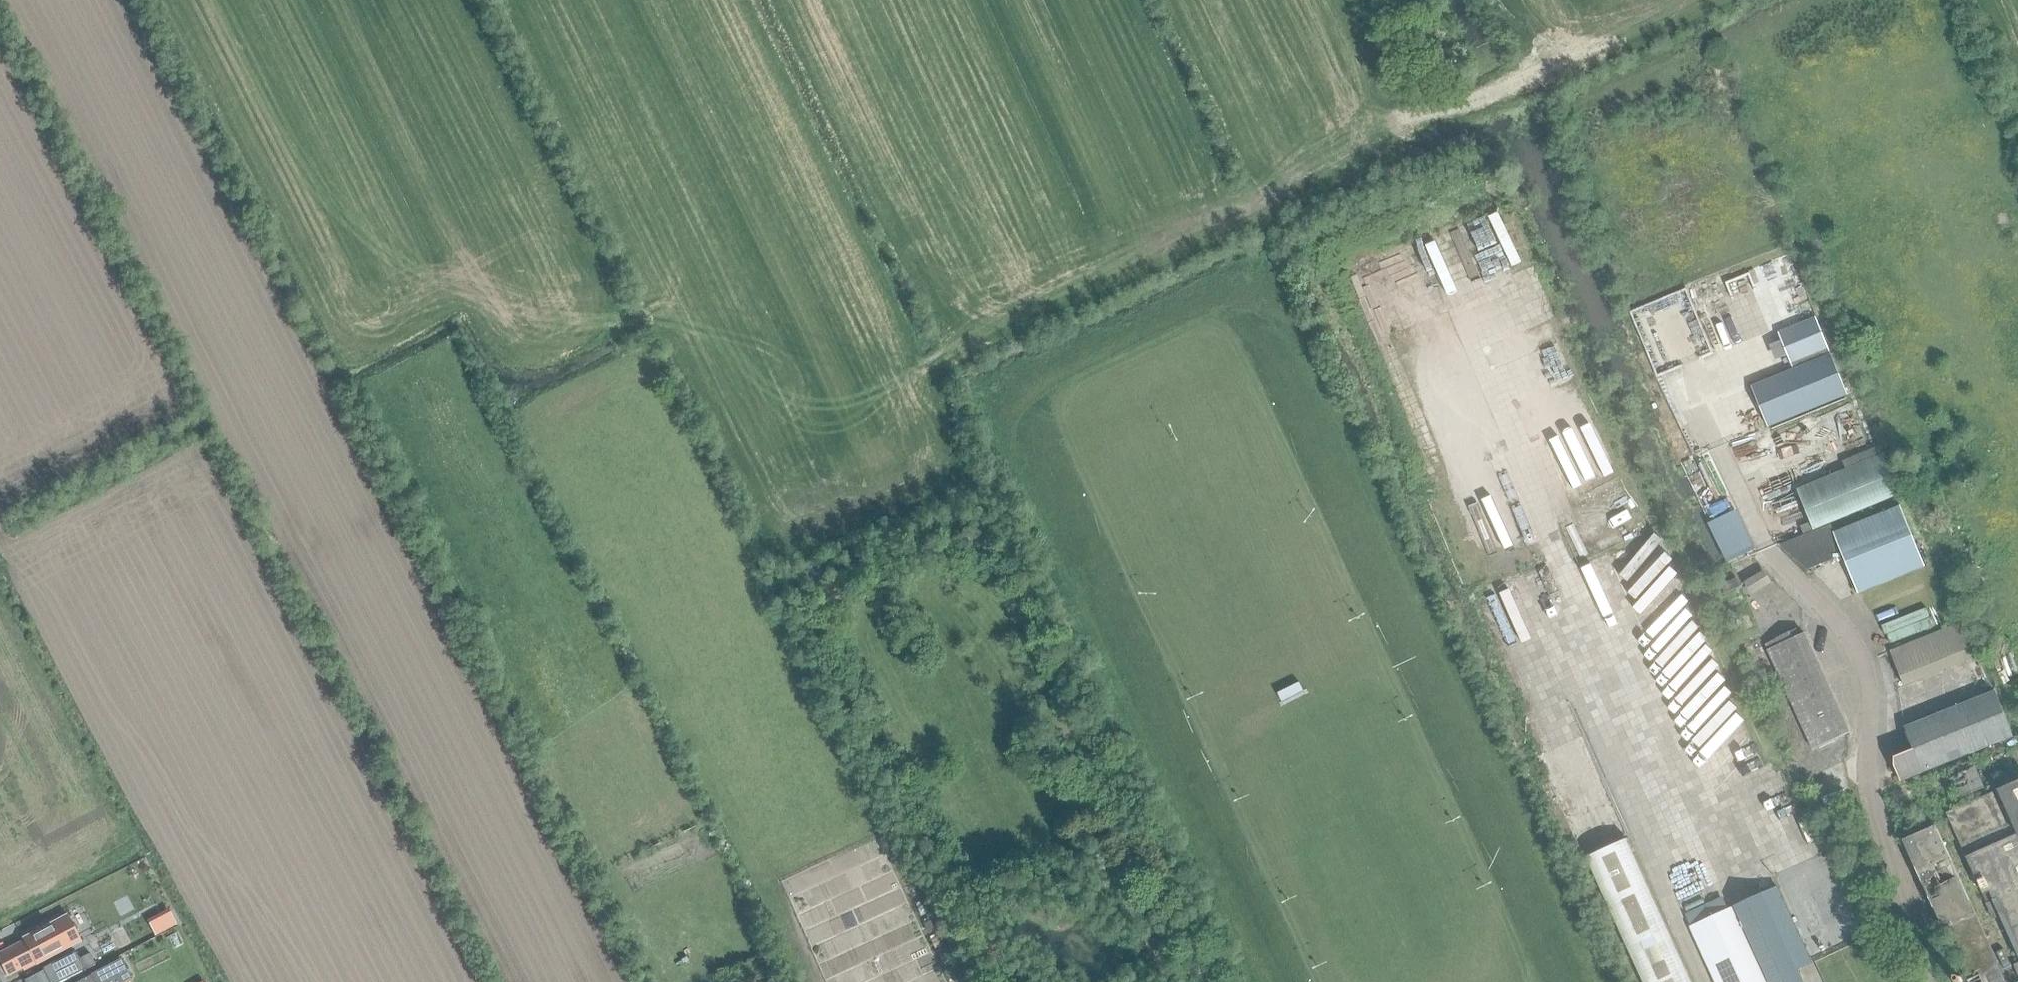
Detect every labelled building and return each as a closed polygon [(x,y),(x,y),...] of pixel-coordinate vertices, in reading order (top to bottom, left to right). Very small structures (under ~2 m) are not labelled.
[(1483,211),(1506,257),(1515,253),(1492,206),(1483,211)] [(1458,233),(1430,243),(1434,254),(1462,244),(1458,233)] [(1449,256),(1472,303),(1481,299),(1458,251),(1449,256)] [(1849,395),(1816,317),(1778,333),(1794,371),(1755,386),(1771,425),(1849,395)] [(1877,447),(1842,461),(1846,472),(1882,458),(1877,447)] [(1897,495),(1882,458),(1846,472),(1800,491),(1812,522),(1815,528),(1897,495)] [(1835,532),(1832,523),(1815,529),(1803,534),(1783,543),(1810,567),(1843,554),(1858,592),(1926,565),(1902,504),(1835,532)] [(1812,522),(1800,526),(1803,534),(1815,529),(1815,528),(1812,522)] [(1653,537),(1643,548),(1633,539),(1605,569),(1625,587),(1663,546),(1653,537)] [(1525,632),(1543,624),(1518,573),(1482,591),(1499,626),(1518,617),(1525,632)] [(1532,576),(1525,581),(1541,607),(1548,602),(1532,576)] [(1888,642),(1931,627),(1922,605),(1880,620),(1888,642)] [(1889,651),(1904,687),(1974,658),(1960,622),(1889,651)] [(1767,651),(1811,750),(1848,733),(1803,635),(1767,651)] [(1907,726),(1917,748),(1894,758),(1903,780),(1920,775),(2016,734),(1997,689),(1907,726)] [(1972,759),(1949,769),(1961,796),(1984,786),(1972,759)] [(1947,813),(1983,894),(1990,891),(1994,899),(1986,902),(1993,918),(2001,915),(2017,953),(2017,781),(1947,813)] [(1570,801),(1562,805),(1582,847),(1591,842),(1570,801)] [(1942,927),(1926,934),(1944,976),(1962,968),(1968,981),(2006,981),(1936,824),(1903,839),(1942,927)] [(1643,981),(1692,981),(1627,839),(1587,858),(1643,981)] [(1812,963),(1777,886),(1690,925),(1716,981),(1803,981),(1797,970),(1812,963)] [(0,953),(0,967),(2,967),(4,970),(6,974),(7,975),(21,968),(22,970),(35,963),(36,965),(81,942),(67,914),(21,938),(23,941),(0,953)] [(84,970),(78,958),(75,951),(42,968),(49,981),(60,981),(84,970)] [(129,977),(120,960),(91,975),(95,981),(120,981),(129,977)]
